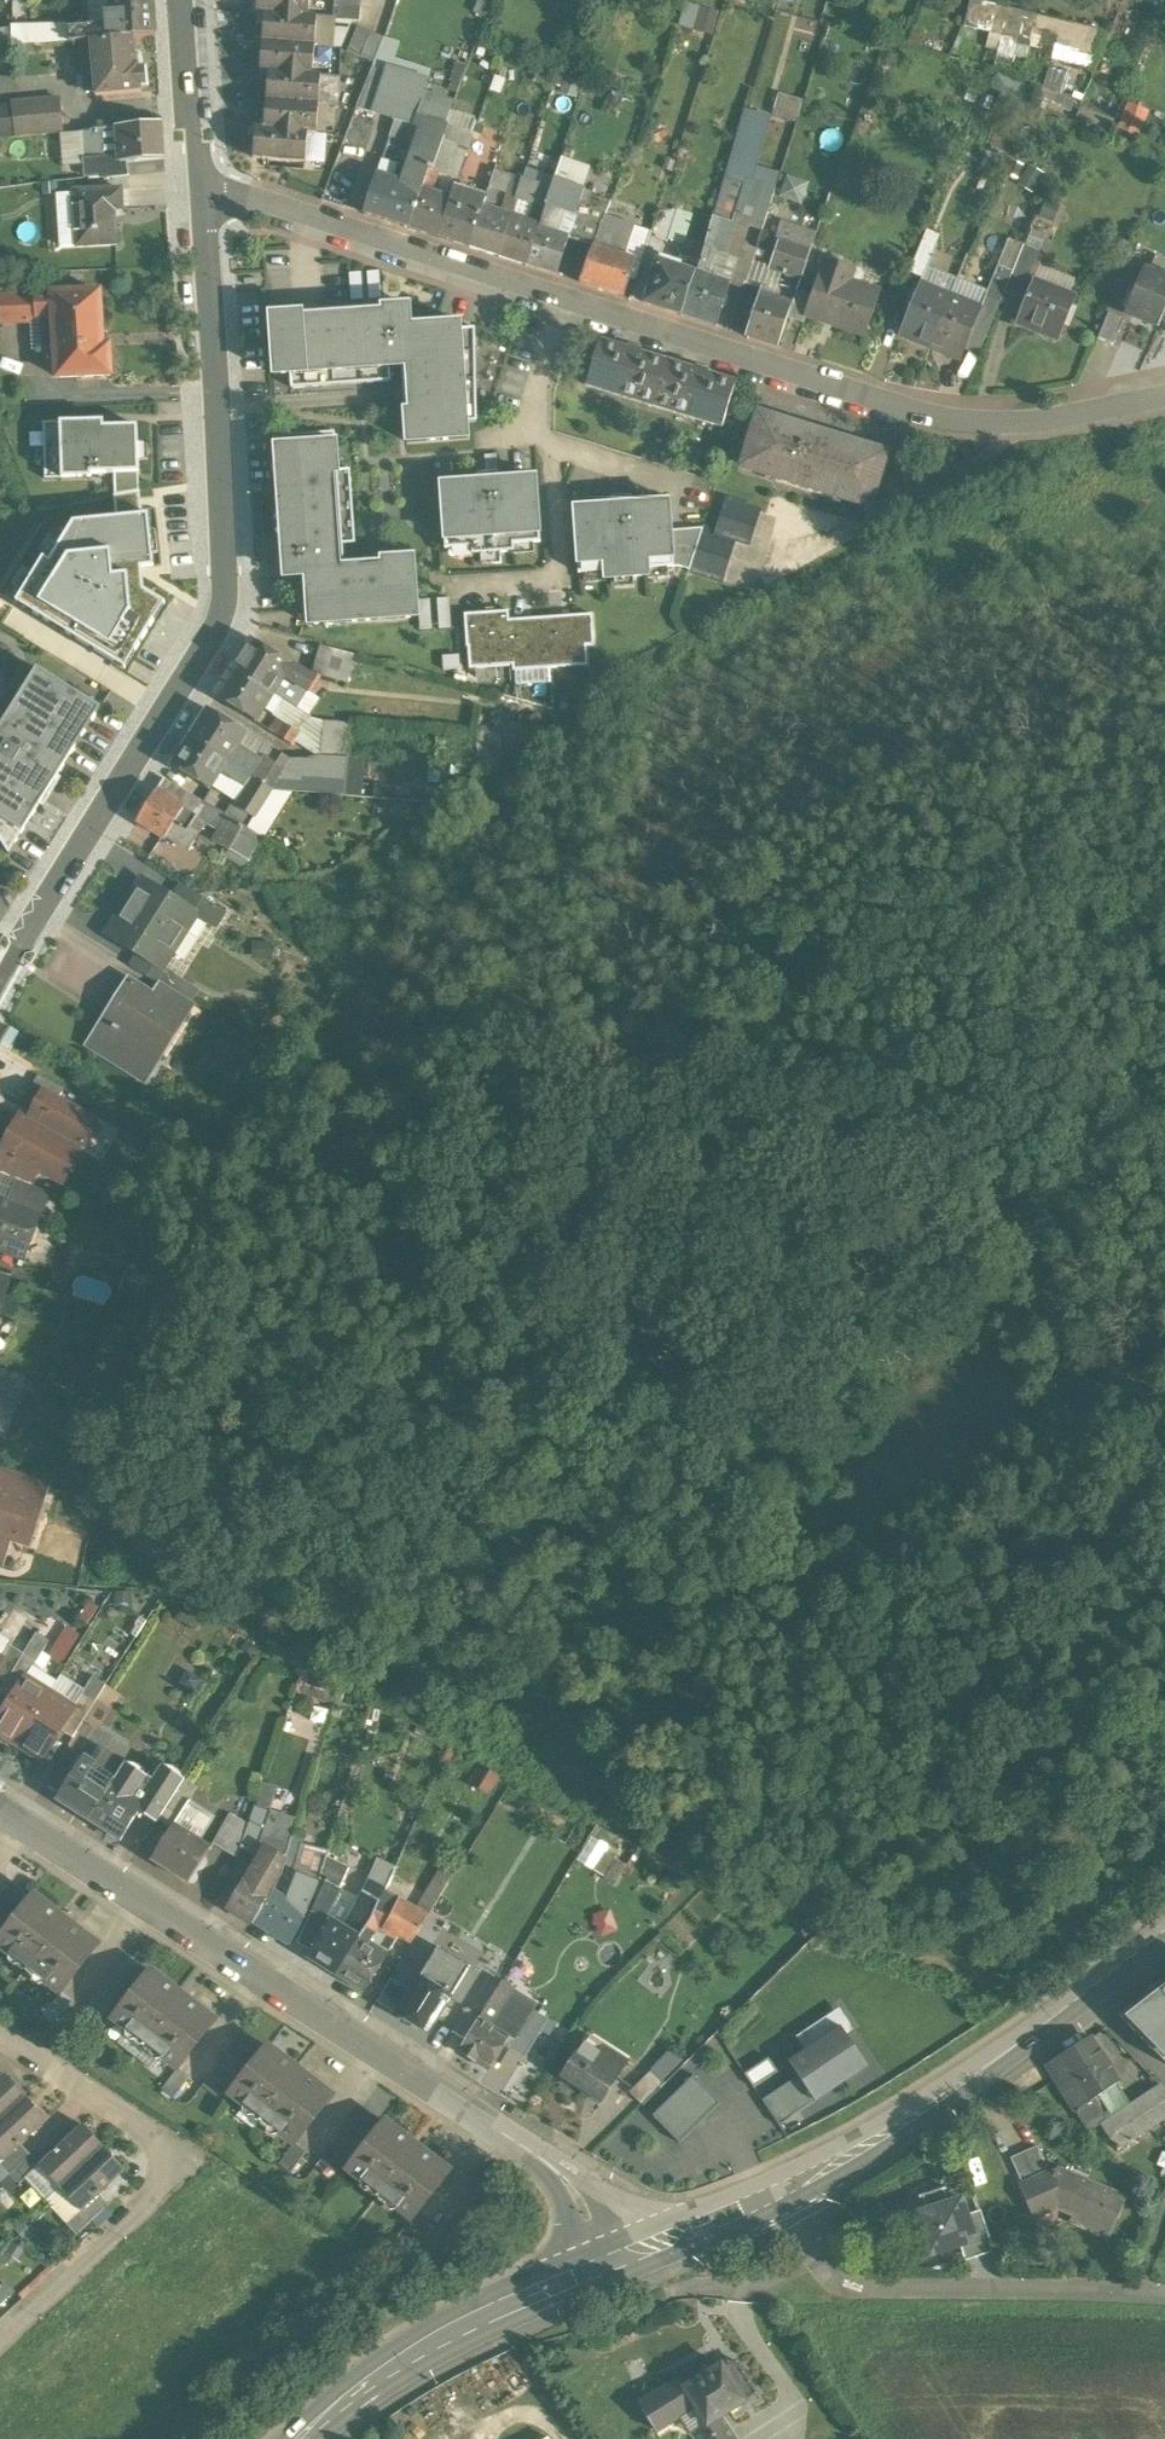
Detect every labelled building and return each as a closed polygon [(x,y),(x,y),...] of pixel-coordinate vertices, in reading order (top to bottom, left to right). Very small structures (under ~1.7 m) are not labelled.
[(112,28),(113,38),(133,37),(155,35),(153,0),(110,0),(112,28)] [(258,13),(266,14),(261,72),(269,72),(265,129),(257,128),(254,159),(306,163),(308,134),(317,135),(321,77),(313,76),(317,18),(309,17),(311,0),(259,0),(258,13)] [(334,20),(361,23),(363,0),(335,0),(334,20)] [(983,0),(970,0),(965,25),(1095,56),(1102,28),(983,0)] [(714,14),(685,5),(678,26),(707,36),(714,14)] [(112,28),(70,32),(71,42),(90,40),(113,38),(112,28)] [(349,54),(375,64),(385,38),(359,28),(349,54)] [(136,65),(133,37),(113,38),(90,40),(96,97),(141,93),(141,88),(147,87),(145,70),(139,71),(139,65),(136,65)] [(387,74),(372,69),(357,108),(396,121),(422,130),(443,137),(451,113),(455,104),(426,93),(430,81),(389,67),(387,74)] [(773,111),(797,119),(802,103),(779,95),(773,111)] [(58,99),(14,104),(18,139),(62,134),(58,99)] [(735,139),(713,217),(734,223),(746,181),(750,165),(764,116),(744,111),(736,140),(735,139)] [(476,122),(451,113),(443,137),(446,138),(445,142),(466,150),(476,122)] [(422,130),(396,121),(391,137),(417,145),(422,130)] [(161,123),(117,128),(120,163),(120,164),(128,163),(128,164),(164,160),(161,123)] [(117,128),(97,130),(101,165),(120,163),(117,128)] [(97,130),(81,132),(86,179),(100,177),(102,177),(101,165),(97,130)] [(417,145),(403,188),(421,194),(422,195),(422,194),(430,172),(434,173),(445,142),(446,138),(443,137),(422,130),(417,145)] [(466,150),(445,142),(434,173),(439,174),(459,179),(466,158),(463,157),(466,150)] [(120,163),(101,165),(102,177),(100,177),(100,179),(129,176),(128,164),(128,163),(120,164),(120,163)] [(397,168),(382,163),(376,180),(391,185),(397,168)] [(512,169),(497,165),(490,187),(496,189),(505,192),(512,169)] [(779,175),(750,165),(746,181),(775,190),(776,189),(775,189),(779,175)] [(434,173),(430,172),(422,194),(430,196),(432,189),(434,189),(439,174),(434,173)] [(554,181),(534,174),(531,184),(551,190),(554,181)] [(806,202),(813,182),(791,175),(784,195),(806,202)] [(584,188),(555,178),(554,181),(551,190),(553,191),(581,199),(584,188)] [(517,179),(506,211),(514,214),(519,197),(524,182),(517,179)] [(391,185),(376,180),(365,213),(409,228),(421,194),(403,188),(391,185)] [(775,190),(746,181),(734,223),(737,224),(731,242),(740,245),(742,248),(743,245),(749,227),(763,231),(775,190)] [(531,184),(524,182),(519,197),(534,202),(548,206),(553,191),(551,190),(531,184)] [(496,189),(490,187),(486,198),(483,211),(491,214),(498,194),(496,189)] [(576,215),(568,238),(577,241),(580,231),(581,231),(592,196),(592,192),(584,189),(585,189),(584,188),(581,199),(576,215)] [(486,198),(456,190),(451,203),(440,237),(473,248),(483,211),(486,198)] [(120,191),(73,194),(76,248),(114,245),(112,211),(121,210),(120,191)] [(581,199),(553,191),(548,206),(560,210),(576,215),(581,199)] [(430,196),(422,194),(422,195),(421,194),(409,228),(440,237),(451,203),(430,196)] [(592,196),(581,231),(580,231),(577,241),(594,246),(606,216),(611,202),(592,196)] [(548,206),(534,202),(529,219),(530,219),(542,223),(548,206)] [(560,210),(548,206),(542,223),(540,229),(552,233),(560,210)] [(491,214),(483,211),(473,248),(501,257),(512,220),(491,214)] [(635,226),(606,216),(594,246),(593,248),(625,258),(635,226)] [(713,217),(704,249),(738,260),(742,248),(740,245),(731,242),(737,224),(734,223),(713,217)] [(542,223),(530,219),(528,225),(540,229),(542,223)] [(528,225),(512,220),(501,257),(528,266),(540,229),(528,225)] [(552,233),(540,229),(528,266),(557,275),(568,238),(552,233)] [(812,246),(780,236),(770,266),(769,269),(781,273),(782,273),(801,279),(812,246)] [(937,246),(923,240),(909,273),(924,279),(937,246)] [(1039,251),(1024,244),(1012,272),(1012,273),(1028,279),(1039,251)] [(758,249),(743,245),(738,260),(732,278),(747,283),(754,261),(758,249)] [(625,258),(593,248),(580,283),(624,296),(636,262),(625,258)] [(738,260),(704,249),(697,274),(730,285),(732,278),(738,260)] [(678,261),(661,255),(658,262),(676,268),(678,261)] [(812,296),(805,315),(806,315),(866,337),(881,293),(844,280),(849,267),(825,258),(812,296)] [(770,266),(754,261),(747,283),(746,285),(761,289),(762,288),(768,290),(776,292),(782,273),(781,273),(769,269),(770,266)] [(676,268),(658,262),(646,304),(683,315),(696,274),(676,268)] [(998,266),(986,296),(987,297),(1001,303),(1012,273),(1012,272),(998,266)] [(1143,271),(1125,313),(1158,327),(1163,315),(1164,311),(1164,277),(1160,274),(1158,278),(1143,271)] [(697,274),(696,274),(683,315),(717,327),(730,285),(697,274)] [(1076,296),(1033,279),(1016,324),(1018,325),(1021,318),(1042,326),(1039,333),(1058,341),(1076,296)] [(950,299),(919,287),(900,332),(931,345),(950,299)] [(768,290),(762,288),(761,289),(759,295),(765,297),(768,290)] [(768,290),(765,297),(759,295),(746,336),(779,347),(792,306),(774,300),(776,292),(768,290)] [(812,296),(798,291),(788,319),(803,324),(806,315),(805,315),(812,296)] [(101,292),(36,295),(37,319),(44,319),(46,350),(57,350),(59,378),(112,376),(110,345),(104,346),(101,292)] [(0,297),(0,325),(37,323),(37,319),(36,295),(0,297)] [(981,312),(965,351),(979,357),(1001,303),(987,297),(981,312)] [(950,299),(931,345),(962,357),(965,351),(981,312),(950,299)] [(382,308),(270,316),(274,376),(290,375),(291,389),(391,383),(390,368),(410,367),(411,383),(403,384),(407,443),(468,439),(467,422),(476,422),(476,328),(460,329),(459,323),(410,327),(408,304),(382,305),(382,308)] [(1124,320),(1109,314),(1098,339),(1113,346),(1124,320)] [(708,373),(696,369),(695,371),(640,355),(641,352),(628,348),(628,351),(599,342),(586,385),(723,427),(736,384),(708,375),(708,373)] [(778,475),(776,480),(835,498),(836,494),(872,505),(880,482),(875,481),(884,452),(864,446),(863,448),(782,422),(783,420),(762,413),(753,441),(749,440),(741,463),(778,475)] [(105,422),(45,423),(45,479),(93,478),(93,474),(115,474),(138,473),(138,426),(105,427),(105,422)] [(335,432),(274,436),(283,578),(306,576),(309,625),(418,618),(414,557),(382,559),(382,568),(345,570),(343,545),(356,544),(355,523),(346,524),(344,491),(353,490),(352,470),(337,470),(335,432)] [(138,473),(115,474),(116,496),(139,491),(138,473)] [(477,481),(441,484),(445,550),(472,548),(472,557),(515,553),(515,545),(541,543),(536,477),(499,480),(499,473),(477,475),(477,481)] [(116,496),(117,518),(140,515),(139,491),(116,496)] [(611,505),(575,507),(579,574),(605,572),(605,580),(647,577),(647,569),(674,567),(671,531),(669,501),(632,503),(632,497),(611,499),(611,505)] [(760,511),(727,500),(717,533),(735,539),(749,543),(760,511)] [(42,561),(15,604),(125,670),(146,636),(150,639),(170,608),(144,591),(141,569),(153,568),(148,515),(140,515),(117,518),(74,522),(48,564),(42,561)] [(717,533),(703,528),(690,570),(722,580),(735,539),(717,533)] [(702,529),(671,531),(674,567),(688,569),(702,529)] [(455,628),(455,598),(441,598),(441,619),(425,618),(425,628),(455,628)] [(510,611),(465,614),(468,668),(513,665),(510,621),(510,611)] [(552,670),(595,666),(592,616),(549,618),(552,670)] [(514,672),(552,670),(549,618),(510,621),(513,665),(514,672)] [(290,667),(252,640),(230,673),(269,699),(272,695),(286,673),(290,667)] [(356,655),(321,645),(313,673),(348,683),(356,655)] [(303,675),(290,667),(286,673),(299,682),(303,675)] [(102,711),(39,670),(2,728),(0,726),(0,841),(10,856),(102,711)] [(269,699),(230,673),(214,698),(254,723),(269,699)] [(299,682),(286,673),(272,695),(282,701),(296,710),(314,682),(303,675),(299,682)] [(296,710),(282,701),(273,716),(276,720),(283,725),(299,734),(309,718),(296,710)] [(245,732),(208,708),(190,737),(227,760),(236,747),(237,746),(245,732)] [(540,717),(528,723),(532,730),(544,723),(540,717)] [(351,725),(325,723),(320,757),(346,759),(351,725)] [(299,734),(283,725),(276,737),(291,746),(299,734)] [(274,750),(245,732),(237,746),(260,761),(263,756),(268,759),(274,750)] [(530,737),(498,735),(500,739),(505,748),(530,737)] [(227,760),(190,737),(171,767),(207,790),(218,773),(227,760)] [(505,748),(500,739),(492,745),(497,754),(505,748)] [(491,744),(479,753),(485,763),(497,754),(492,745),(491,744)] [(449,746),(441,745),(440,755),(448,755),(449,746)] [(260,761),(237,746),(236,747),(227,760),(252,776),(255,779),(268,759),(263,756),(260,761)] [(268,759),(255,779),(272,790),(290,760),(274,750),(268,759)] [(320,757),(290,760),(272,790),(293,791),(341,796),(346,759),(320,757)] [(252,776),(227,760),(218,773),(243,789),(252,776)] [(447,772),(436,782),(442,789),(453,779),(447,772)] [(226,816),(163,778),(154,793),(182,809),(204,822),(217,830),(226,816)] [(255,779),(236,809),(254,818),(272,790),(255,779)] [(272,790),(254,818),(249,828),(261,836),(261,835),(265,837),(293,791),(272,790)] [(182,809),(154,793),(136,822),(162,839),(164,837),(182,809)] [(403,803),(391,812),(397,820),(409,812),(403,803)] [(204,822),(182,809),(164,837),(186,851),(204,822)] [(254,818),(236,809),(230,818),(242,825),(243,826),(249,828),(254,818)] [(230,818),(226,816),(217,830),(211,842),(227,852),(243,826),(242,825),(230,818)] [(173,899),(141,879),(129,899),(136,903),(131,911),(128,910),(110,937),(139,955),(158,967),(159,965),(163,967),(195,916),(197,914),(173,899)] [(223,911),(182,885),(173,899),(197,914),(195,916),(213,927),(223,911)] [(158,967),(139,955),(131,967),(161,986),(162,986),(171,972),(163,967),(159,965),(158,967)] [(129,982),(91,1044),(127,1067),(141,1043),(159,1054),(182,1016),(153,998),(154,997),(129,982)] [(162,986),(161,986),(154,997),(153,998),(182,1016),(190,1004),(162,986)] [(62,1089),(37,1075),(30,1088),(43,1095),(55,1102),(62,1089)] [(55,1102),(43,1095),(29,1120),(80,1148),(94,1123),(55,1102)] [(21,1115),(0,1153),(0,1154),(38,1175),(41,1170),(62,1181),(80,1148),(29,1120),(21,1115)] [(0,1154),(0,1173),(19,1181),(32,1186),(38,1175),(0,1154)] [(32,1186),(19,1181),(11,1201),(40,1213),(48,1192),(32,1186)] [(0,1197),(0,1249),(22,1257),(27,1245),(30,1246),(37,1243),(40,1235),(37,1228),(34,1227),(40,1213),(11,1201),(0,1197)] [(0,1272),(0,1292),(6,1294),(12,1276),(0,1272)] [(0,1372),(0,1386),(16,1391),(20,1378),(0,1372)] [(5,1428),(16,1391),(0,1386),(0,1427),(5,1428)] [(0,1471),(0,1485),(10,1488),(14,1475),(0,1471)] [(45,1485),(14,1475),(10,1488),(41,1498),(45,1485)] [(0,1561),(8,1536),(27,1541),(41,1498),(10,1488),(0,1485),(0,1561)] [(28,1624),(14,1643),(39,1662),(53,1643),(28,1624)] [(3,1658),(11,1645),(13,1642),(0,1633),(0,1656),(3,1658)] [(11,1645),(3,1658),(0,1663),(0,1678),(5,1682),(23,1654),(23,1653),(11,1645)] [(0,1690),(0,1691),(11,1698),(24,1678),(25,1678),(35,1662),(23,1654),(5,1682),(0,1690)] [(92,1677),(83,1693),(96,1701),(106,1685),(92,1677)] [(24,1678),(11,1698),(0,1716),(0,1731),(20,1743),(50,1694),(25,1678),(24,1678)] [(334,1692),(305,1684),(301,1695),(330,1704),(334,1692)] [(341,1694),(334,1692),(330,1704),(338,1706),(341,1694)] [(83,1693),(73,1708),(74,1709),(61,1730),(73,1737),(96,1701),(83,1693)] [(73,1708),(50,1694),(20,1743),(43,1758),(61,1730),(74,1709),(73,1708)] [(135,1749),(115,1737),(106,1752),(125,1763),(127,1761),(135,1749)] [(106,1752),(92,1742),(81,1759),(93,1766),(90,1771),(112,1785),(125,1763),(106,1752)] [(67,1782),(56,1799),(90,1820),(112,1785),(90,1771),(93,1766),(81,1759),(73,1773),(67,1782)] [(149,1775),(127,1761),(125,1763),(140,1772),(127,1794),(142,1804),(138,1811),(157,1822),(178,1789),(185,1778),(163,1764),(154,1780),(149,1777),(149,1775)] [(140,1772),(125,1763),(112,1785),(127,1794),(140,1772)] [(67,1769),(61,1778),(67,1782),(73,1773),(67,1769)] [(127,1794),(112,1785),(90,1820),(120,1839),(138,1811),(142,1804),(127,1794)] [(192,1797),(178,1789),(164,1811),(178,1820),(190,1800),(192,1797)] [(214,1816),(190,1800),(178,1820),(175,1825),(198,1840),(214,1816)] [(271,1813),(255,1807),(249,1825),(248,1825),(240,1847),(253,1856),(271,1813)] [(296,1821),(271,1813),(253,1856),(258,1859),(264,1849),(284,1863),(294,1829),(296,1821)] [(248,1825),(231,1814),(214,1843),(237,1858),(240,1847),(248,1825)] [(175,1825),(173,1824),(151,1859),(187,1883),(210,1848),(198,1840),(175,1825)] [(304,1832),(294,1829),(284,1863),(280,1876),(290,1879),(304,1832)] [(258,1859),(246,1878),(247,1879),(229,1909),(252,1923),(272,1890),(280,1876),(284,1863),(264,1849),(258,1859)] [(348,1869),(325,1857),(319,1878),(325,1881),(340,1887),(348,1869)] [(620,1862),(615,1859),(611,1865),(616,1868),(620,1862)] [(627,1866),(620,1862),(616,1868),(623,1872),(627,1866)] [(616,1868),(611,1865),(603,1878),(615,1885),(623,1872),(616,1868)] [(442,1868),(416,1910),(428,1917),(454,1875),(442,1868)] [(297,1874),(286,1899),(292,1903),(301,1884),(305,1877),(297,1874)] [(318,1882),(305,1877),(301,1884),(314,1889),(318,1882)] [(389,1884),(373,1877),(365,1893),(381,1901),(385,1892),(389,1884)] [(325,1881),(311,1913),(313,1914),(325,1919),(340,1887),(325,1881)] [(0,1895),(0,1937),(30,1898),(9,1882),(0,1895)] [(286,1899),(272,1890),(252,1923),(288,1945),(300,1925),(314,1889),(301,1884),(292,1903),(286,1899)] [(399,1900),(385,1892),(381,1901),(373,1918),(367,1927),(363,1933),(360,1938),(368,1943),(378,1928),(391,1936),(393,1933),(397,1926),(402,1929),(414,1909),(399,1901),(399,1900)] [(381,1901),(365,1893),(357,1910),(365,1914),(373,1918),(381,1901)] [(32,1896),(30,1898),(0,1937),(0,1947),(10,1955),(12,1952),(47,1978),(44,1982),(59,1993),(60,1993),(96,1946),(32,1896)] [(416,1910),(414,1909),(402,1929),(397,1926),(393,1933),(412,1943),(422,1926),(428,1917),(416,1910)] [(313,1914),(300,1939),(314,1949),(330,1924),(331,1922),(325,1919),(313,1914)] [(365,1914),(360,1922),(367,1927),(373,1918),(365,1914)] [(819,1918),(812,1924),(817,1929),(824,1923),(819,1918)] [(314,1949),(309,1958),(337,1975),(360,1938),(353,1934),(332,1921),(331,1922),(330,1924),(314,1949)] [(367,1927),(360,1922),(356,1928),(363,1933),(367,1927)] [(363,1933),(356,1928),(353,1934),(360,1938),(363,1933)] [(360,1938),(337,1975),(364,1992),(387,1955),(368,1943),(360,1938)] [(438,1947),(411,1992),(397,2014),(429,2034),(470,1967),(438,1947)] [(127,1957),(85,2011),(106,2027),(112,2019),(148,1973),(127,1957)] [(213,2021),(149,1971),(148,1973),(112,2019),(127,2030),(130,2026),(164,2053),(161,2057),(176,2069),(177,2068),(213,2021)] [(391,1979),(377,2002),(397,2014),(411,1992),(391,1979)] [(502,1981),(496,1990),(481,2015),(479,2018),(492,2026),(506,2004),(515,1989),(502,1981)] [(1119,2017),(1164,2062),(1164,1982),(1119,2017)] [(496,1990),(484,1983),(469,2008),(481,2015),(496,1990)] [(72,2003),(60,1993),(59,1993),(43,2013),(55,2023),(72,2003)] [(527,2017),(506,2004),(492,2026),(509,2036),(514,2039),(527,2017)] [(469,2008),(468,2007),(452,2032),(465,2040),(466,2040),(479,2018),(481,2015),(469,2008)] [(514,2039),(508,2048),(510,2049),(525,2058),(548,2019),(532,2009),(527,2017),(514,2039)] [(492,2026),(479,2018),(466,2040),(465,2040),(459,2051),(489,2070),(494,2061),(501,2065),(510,2049),(508,2048),(504,2045),(509,2036),(492,2026)] [(841,2028),(791,2063),(800,2077),(815,2102),(867,2068),(841,2028)] [(244,2032),(202,2086),(223,2103),(230,2094),(265,2048),(244,2032)] [(514,2039),(509,2036),(504,2045),(508,2048),(514,2039)] [(628,2063),(586,2037),(561,2077),(603,2103),(628,2063)] [(1088,2039),(1047,2066),(1076,2111),(1095,2098),(1117,2083),(1088,2039)] [(331,2097),(266,2047),(265,2048),(230,2094),(245,2105),(248,2102),(283,2129),(280,2132),(295,2144),(331,2097)] [(769,2059),(746,2075),(755,2088),(778,2072),(769,2059)] [(189,2077),(177,2068),(176,2069),(160,2089),(172,2098),(189,2077)] [(652,2071),(629,2094),(641,2105),(663,2083),(652,2071)] [(0,2079),(0,2121),(25,2098),(4,2076),(0,2079)] [(695,2077),(654,2116),(680,2144),(721,2105),(695,2077)] [(800,2077),(763,2101),(779,2125),(815,2102),(800,2077)] [(1117,2083),(1095,2098),(1108,2119),(1130,2104),(1117,2083)] [(1101,2124),(1118,2150),(1164,2119),(1164,2089),(1160,2084),(1108,2119),(1101,2124)] [(0,2121),(0,2158),(2,2160),(20,2144),(46,2120),(25,2098),(0,2121)] [(1095,2098),(1076,2111),(1090,2132),(1101,2124),(1108,2119),(1095,2098)] [(361,2107),(319,2161),(340,2177),(347,2169),(382,2124),(361,2107)] [(449,2172),(384,2121),(382,2124),(347,2169),(363,2181),(365,2177),(400,2203),(397,2207),(412,2219),(449,2172)] [(82,2125),(39,2166),(60,2188),(103,2148),(82,2125)] [(0,2163),(0,2166),(8,2175),(30,2155),(20,2144),(2,2160),(0,2163)] [(295,2144),(279,2165),(290,2174),(306,2152),(295,2144)] [(1037,2147),(1011,2158),(1022,2185),(1049,2173),(1037,2147)] [(103,2148),(60,2188),(81,2210),(99,2194),(124,2170),(103,2148)] [(30,2155),(8,2175),(18,2185),(39,2166),(30,2155)] [(1125,2199),(1057,2170),(1056,2168),(1052,2170),(1052,2172),(1049,2173),(1022,2185),(1020,2186),(1031,2212),(1064,2198),(1065,2202),(1077,2207),(1071,2222),(1099,2234),(1107,2216),(1116,2220),(1125,2199)] [(479,2184),(427,2252),(448,2268),(501,2200),(479,2184)] [(946,2187),(919,2196),(920,2198),(922,2197),(927,2210),(949,2202),(945,2190),(947,2189),(946,2187)] [(81,2210),(77,2214),(87,2224),(108,2204),(99,2194),(81,2210)] [(927,2210),(915,2214),(929,2256),(970,2242),(975,2240),(967,2214),(961,2198),(949,2202),(927,2210)] [(995,2251),(981,2210),(967,2214),(975,2240),(970,2242),(975,2257),(995,2251)] [(721,2364),(683,2387),(695,2405),(706,2423),(707,2425),(721,2417),(756,2394),(741,2370),(729,2377),(721,2364)] [(679,2380),(640,2404),(656,2430),(695,2405),(683,2387),(679,2380)] [(695,2405),(656,2430),(660,2436),(669,2430),(689,2431),(691,2435),(695,2433),(694,2431),(706,2423),(695,2405)] [(830,2416),(818,2417),(820,2431),(832,2430),(830,2416)] [(707,2425),(706,2423),(694,2431),(695,2433),(699,2438),(734,2438),(721,2417),(707,2425)]
